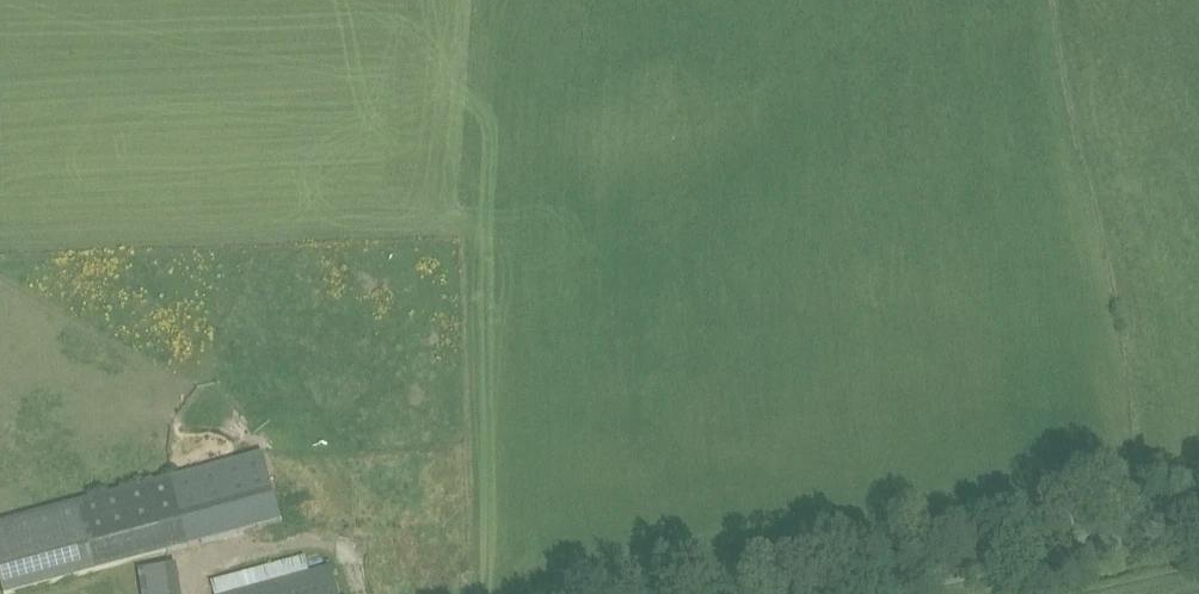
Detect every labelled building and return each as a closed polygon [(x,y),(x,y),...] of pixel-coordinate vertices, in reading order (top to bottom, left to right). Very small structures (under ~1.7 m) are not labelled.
[(264,453),(0,523),(0,576),(5,593),(12,593),(283,522),(264,453)] [(383,571),(361,526),(318,546),(339,592),(383,571)]
